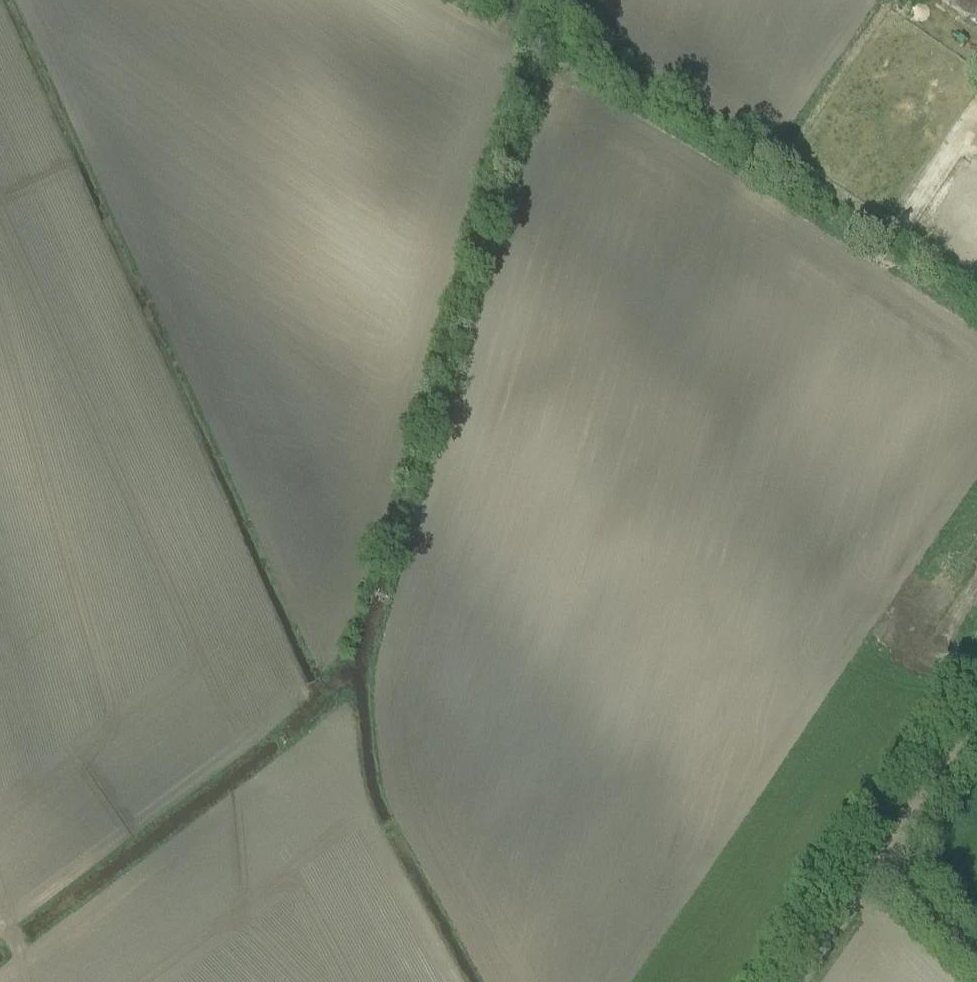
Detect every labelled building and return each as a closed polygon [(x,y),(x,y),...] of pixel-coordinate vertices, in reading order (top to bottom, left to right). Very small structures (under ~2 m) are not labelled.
[(941,3),(976,26),(976,0),(943,0),(941,3)]
